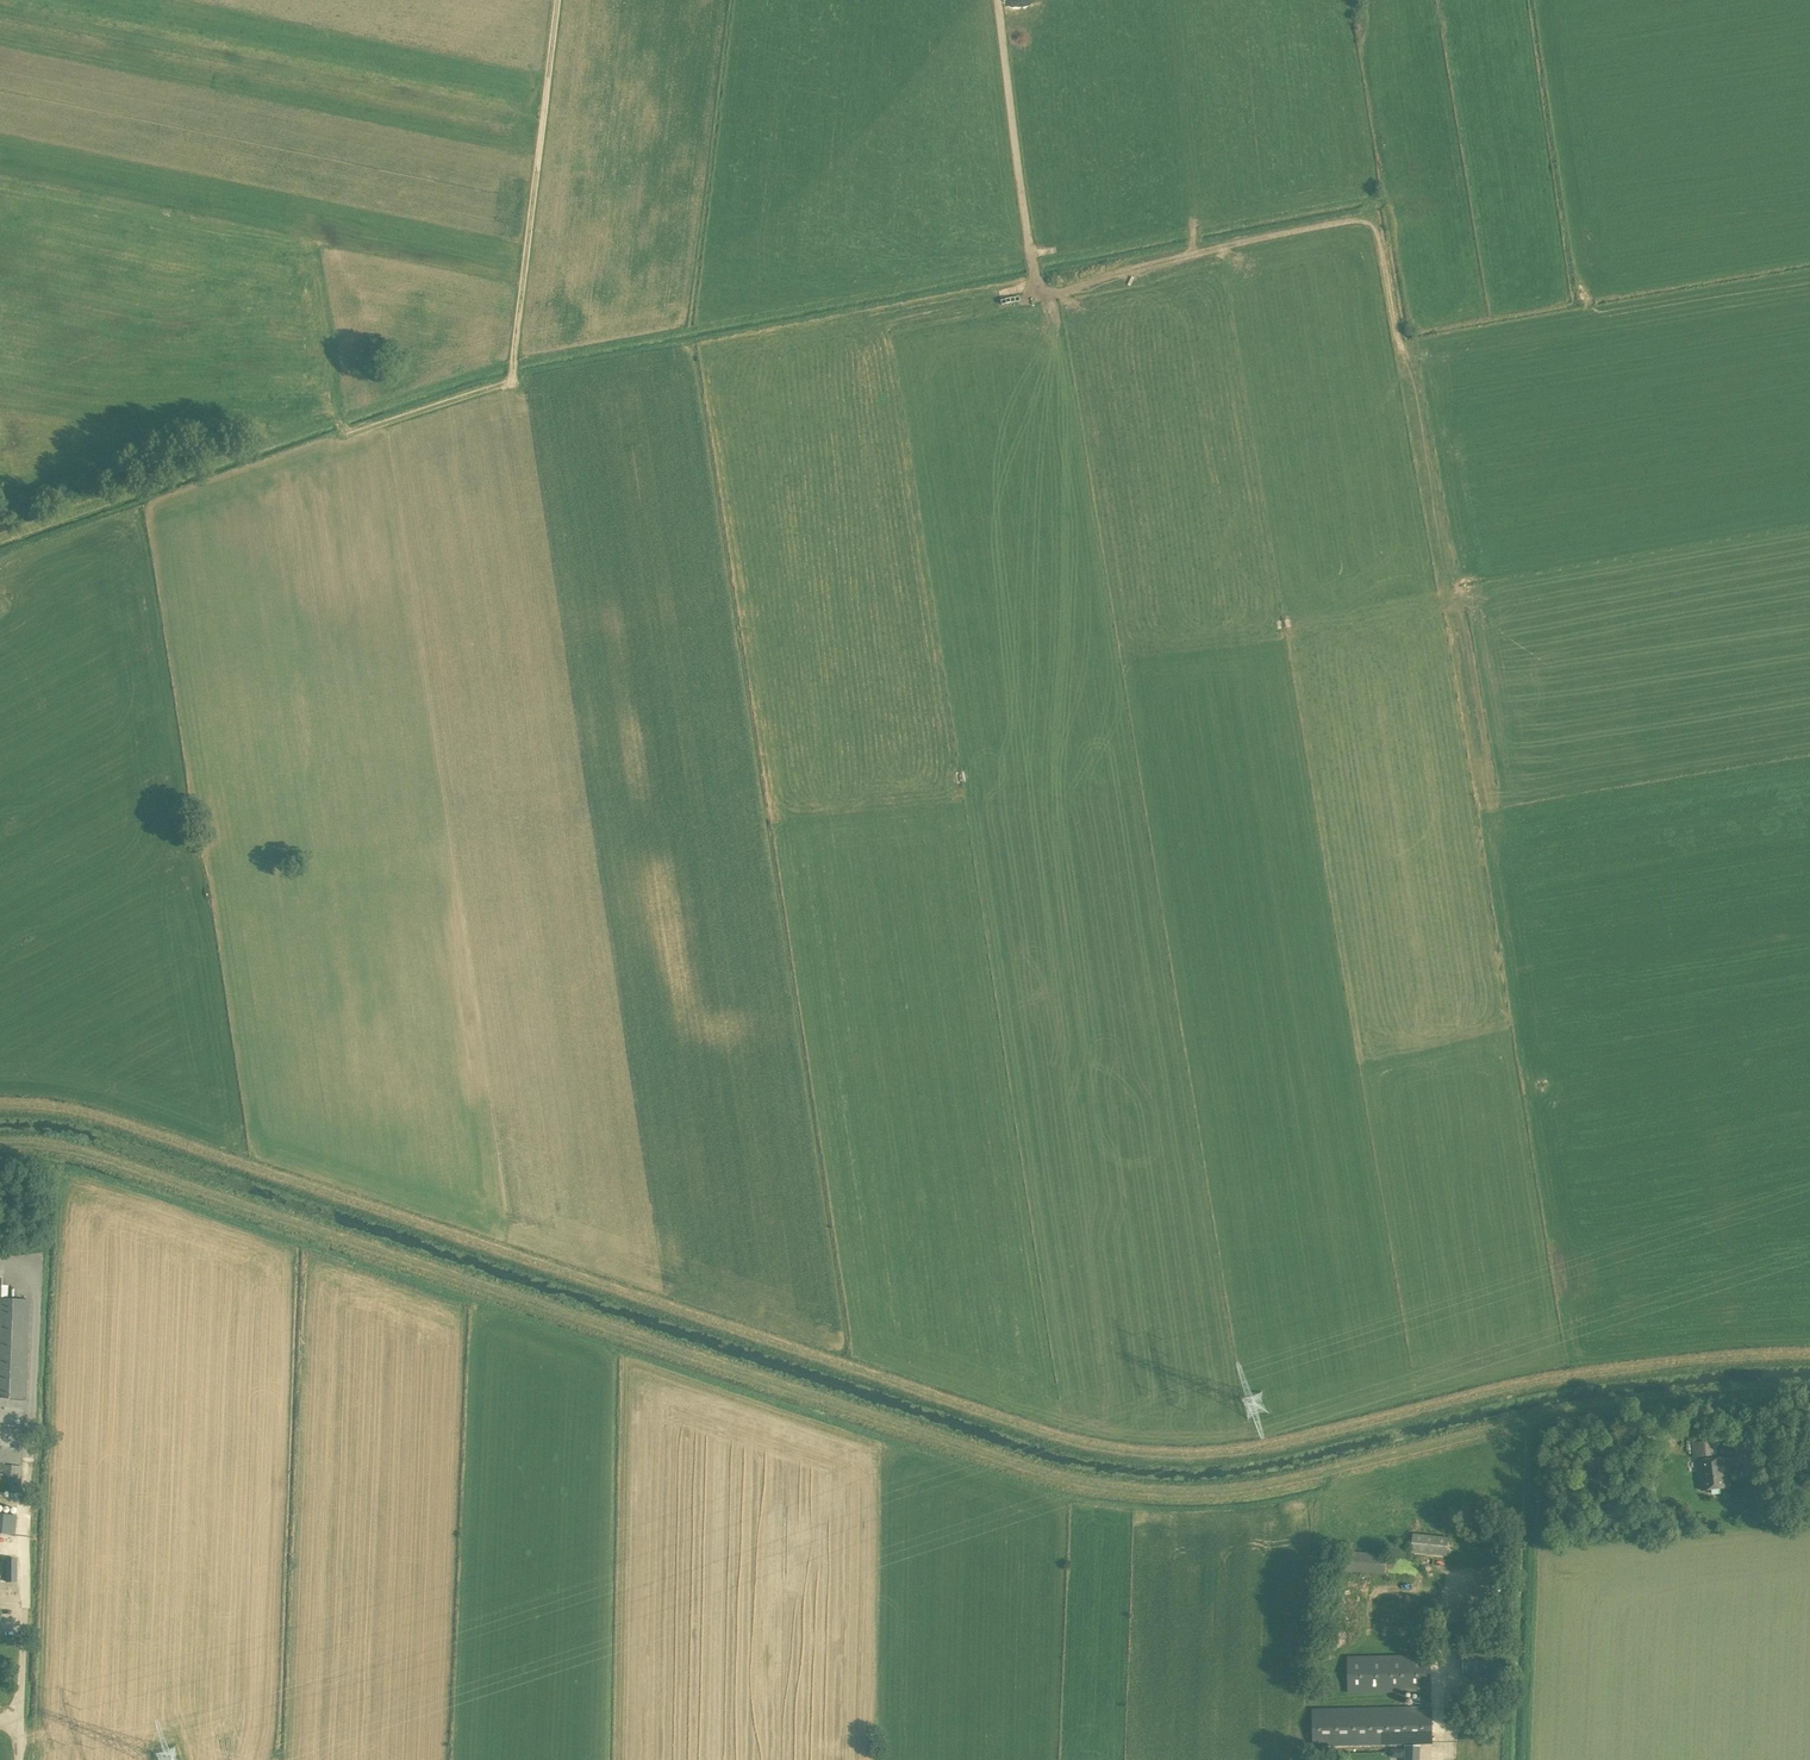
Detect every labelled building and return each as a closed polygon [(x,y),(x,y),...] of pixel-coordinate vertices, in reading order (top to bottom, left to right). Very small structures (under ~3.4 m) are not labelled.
[(0,1475),(0,1478),(0,1490),(19,1492),(22,1467),(4,1465),(4,1463),(19,1464),(25,1401),(29,1300),(1,1299),(2,1278),(0,1278),(0,1475)] [(1730,1430),(1713,1432),(1713,1433),(1714,1441),(1731,1440),(1730,1430)] [(1714,1441),(1713,1433),(1692,1435),(1693,1443),(1692,1443),(1693,1458),(1718,1455),(1717,1442),(1714,1442),(1714,1441)] [(1702,1491),(1728,1487),(1725,1458),(1698,1461),(1702,1491)] [(0,1512),(0,1533),(15,1534),(17,1514),(0,1512)] [(1774,1517),(1767,1518),(1768,1525),(1775,1524),(1774,1517)] [(1422,1534),(1422,1550),(1449,1550),(1449,1534),(1422,1534)] [(1331,1571),(1385,1576),(1387,1554),(1351,1551),(1350,1558),(1332,1557),(1331,1571)] [(18,1558),(6,1558),(6,1582),(17,1582),(18,1558)] [(1499,1649),(1463,1649),(1463,1674),(1498,1674),(1499,1649)] [(1312,1709),(1313,1747),(1433,1744),(1430,1655),(1347,1657),(1348,1694),(1420,1692),(1420,1707),(1312,1709)]
